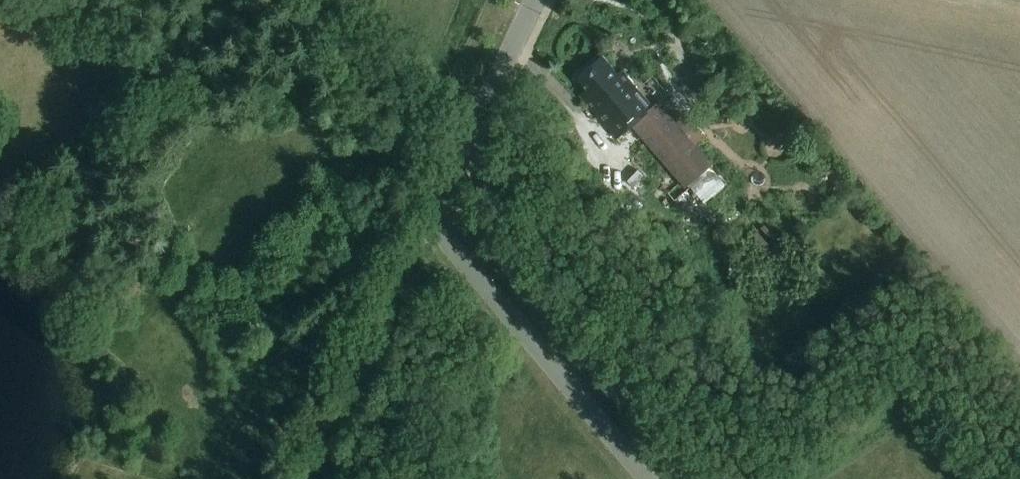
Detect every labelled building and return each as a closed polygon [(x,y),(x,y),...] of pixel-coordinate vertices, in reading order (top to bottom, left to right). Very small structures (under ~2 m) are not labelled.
[(602,58),(577,79),(592,96),(585,102),(617,140),(620,137),(632,127),(641,138),(661,161),(684,189),(712,165),(695,145),(704,137),(686,115),(676,123),(659,103),(653,109),(621,71),(616,75),(602,58)] [(635,76),(641,84),(651,75),(645,68),(635,76)] [(633,187),(644,176),(639,170),(627,182),(633,187)]
